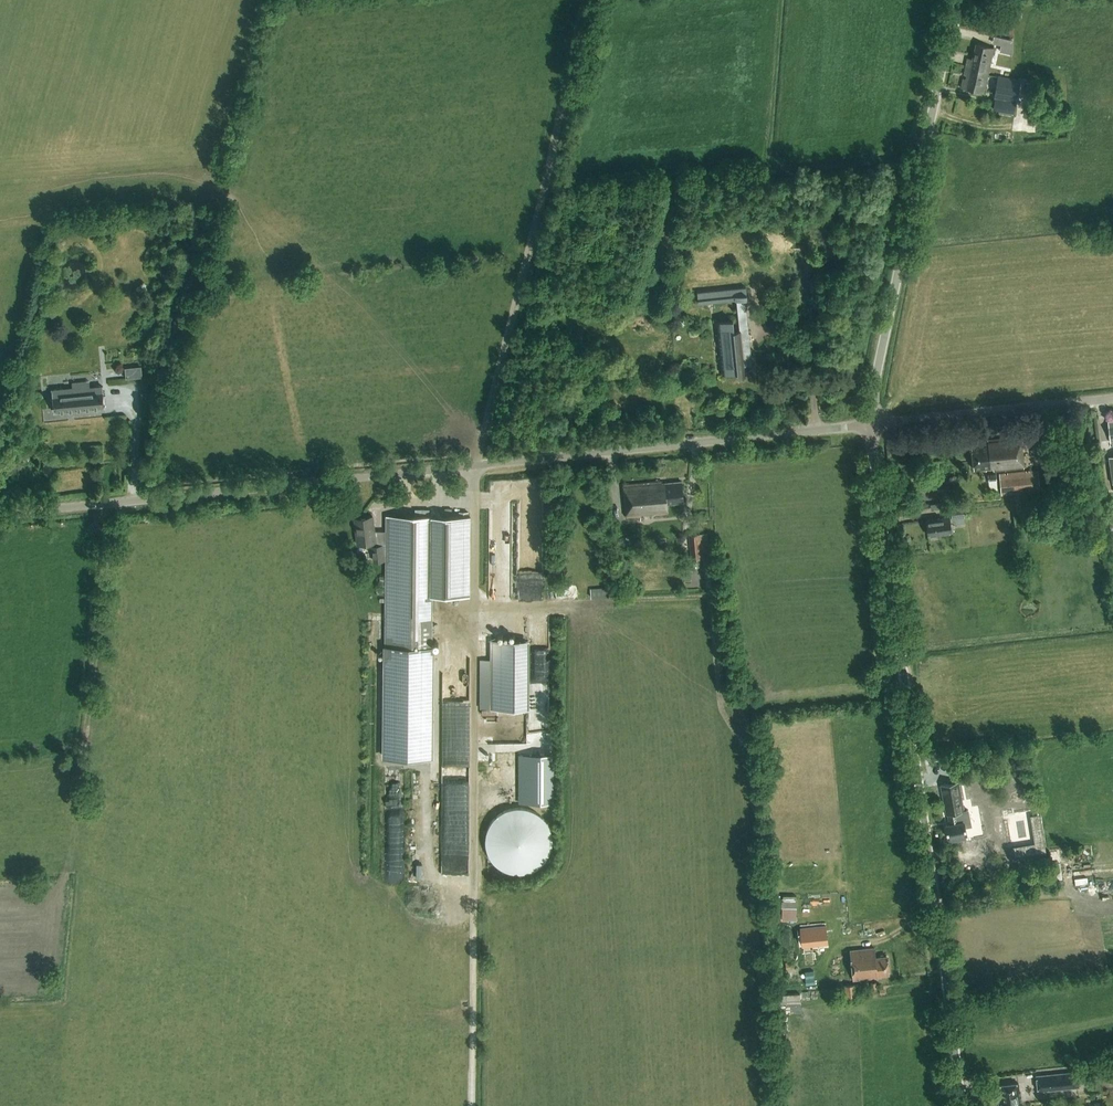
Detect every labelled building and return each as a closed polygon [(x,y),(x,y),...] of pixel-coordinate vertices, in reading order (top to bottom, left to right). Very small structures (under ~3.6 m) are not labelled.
[(1017,52),(1018,36),(998,35),(997,43),(1006,44),(1005,51),(1017,52)] [(985,92),(989,71),(994,48),(976,44),(973,58),(968,57),(967,66),(965,74),(969,75),(968,79),(964,78),(962,88),(985,92)] [(1021,80),(1010,78),(999,76),(994,103),(995,103),(994,108),(1014,112),(1015,107),(1016,107),(1021,80)] [(960,99),(961,112),(968,111),(968,108),(974,108),(973,97),(960,99)] [(698,304),(744,299),(747,299),(746,288),(697,293),(698,304)] [(734,330),(733,321),(716,323),(721,374),(737,372),(738,377),(745,377),(744,366),(751,365),(746,319),(739,320),(740,330),(734,330)] [(142,376),(141,366),(125,368),(126,378),(142,376)] [(72,388),(52,390),(53,400),(50,400),(51,408),(54,408),(54,412),(105,407),(102,386),(89,387),(89,382),(72,383),(72,388)] [(1024,429),(1023,421),(1011,422),(1012,430),(1024,429)] [(993,471),(1024,468),(1021,437),(987,440),(988,443),(971,445),(973,469),(993,467),(993,471)] [(1020,492),(1021,494),(1040,491),(1038,469),(1028,470),(1028,471),(1026,471),(1026,470),(1007,472),(1007,473),(1005,473),(1005,472),(999,472),(1001,495),(1007,495),(1007,493),(1011,493),(1011,495),(1017,494),(1017,492),(1020,492)] [(626,517),(668,514),(667,503),(683,502),(682,482),(662,484),(662,481),(623,485),(626,517)] [(965,517),(963,505),(949,507),(951,519),(965,517)] [(357,545),(376,543),(373,516),(354,518),(357,545)] [(386,758),(432,758),(433,595),(470,595),(471,516),(388,516),(386,758)] [(928,534),(951,532),(949,516),(942,517),(942,518),(926,520),(928,534)] [(708,557),(705,533),(688,535),(689,547),(690,559),(708,557)] [(385,559),(383,543),(371,544),(373,561),(385,559)] [(609,597),(609,587),(590,588),(591,598),(609,597)] [(527,710),(526,641),(490,641),(490,709),(527,710)] [(541,800),(541,752),(508,752),(508,800),(541,800)] [(964,810),(958,781),(940,784),(946,814),(948,814),(949,824),(945,825),(947,837),(949,837),(950,841),(965,838),(965,834),(966,834),(965,827),(971,826),(968,810),(964,810)] [(521,807),(519,807),(515,807),(512,808),(509,809),(506,809),(503,811),(500,813),(497,815),(495,817),(492,820),(490,823),(489,826),(488,828),(487,831),(486,833),(486,837),(485,840),(486,844),(486,846),(486,849),(487,851),(488,853),(489,855),(490,857),(491,859),(492,861),(494,863),(496,865),(498,867),(500,868),(502,869),(504,870),(506,871),(509,872),(512,873),(517,874),(521,874),(523,874),(526,873),(530,872),(533,870),(536,869),(538,868),(539,867),(541,865),(543,864),(544,862),(547,859),(548,857),(549,855),(550,853),(551,851),(551,849),(552,846),(552,844),(552,842),(552,839),(552,837),(552,833),(551,831),(550,829),(549,827),(548,825),(547,823),(546,821),(544,819),(543,817),(540,815),(537,812),(535,811),(532,810),(530,809),(528,808),(526,808),(523,807),(521,807)] [(1014,855),(1046,850),(1042,825),(1032,827),(1034,841),(1012,845),(1014,855)] [(406,877),(406,845),(389,845),(389,877),(406,877)] [(787,898),(786,918),(801,918),(801,898),(787,898)] [(798,929),(800,948),(801,948),(803,967),(814,966),(812,947),(825,945),(824,926),(798,929)] [(881,975),(889,974),(887,956),(876,958),(875,948),(850,950),(853,980),(881,977),(881,975)] [(793,961),(792,961),(785,962),(787,974),(799,972),(798,968),(794,968),(793,961)] [(857,996),(856,983),(840,985),(841,998),(857,996)] [(787,1003),(800,1002),(800,993),(786,994),(787,1003)] [(1081,1087),(1079,1071),(1038,1075),(1040,1091),(1081,1087)] [(998,1092),(999,1103),(1002,1103),(1002,1105),(1020,1105),(1020,1104),(1022,1104),(1020,1090),(998,1092)]
